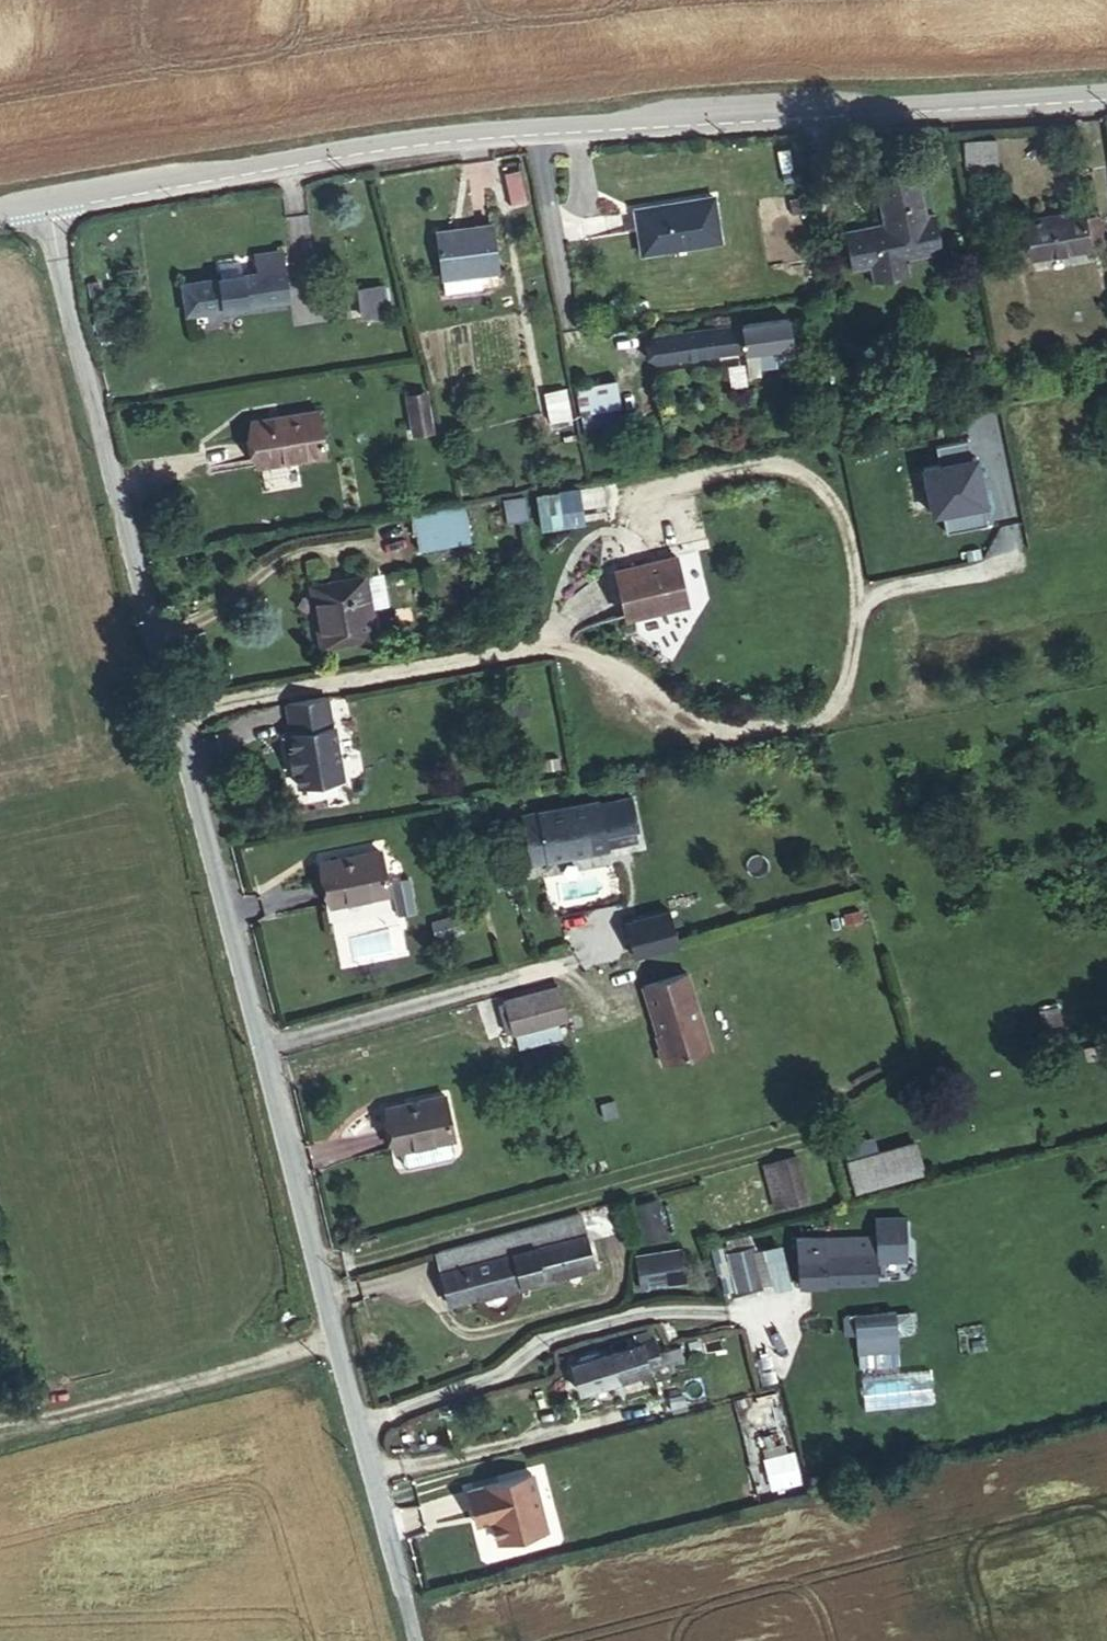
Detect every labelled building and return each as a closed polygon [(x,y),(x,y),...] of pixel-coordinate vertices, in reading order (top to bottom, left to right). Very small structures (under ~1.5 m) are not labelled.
[(964,168),(999,164),(994,132),(960,137),(964,168)] [(915,172),(876,180),(883,222),(844,230),(852,267),(870,264),(873,279),(909,271),(906,257),(941,249),(933,211),(924,213),(915,172)] [(716,196),(637,206),(643,250),(722,240),(716,196)] [(1089,247),(1083,210),(1026,220),(1032,257),(1089,247)] [(442,276),(498,270),(492,223),(435,231),(442,276)] [(254,255),(256,273),(255,274),(182,283),(186,312),(288,299),(282,251),(254,255)] [(385,298),(366,301),(370,328),(389,325),(385,298)] [(657,362),(758,349),(793,344),(788,318),(741,325),(741,326),(653,337),(657,362)] [(793,344),(758,349),(760,361),(794,357),(793,344)] [(608,407),(603,382),(576,387),(581,413),(608,407)] [(549,421),(568,418),(563,389),(544,392),(549,421)] [(410,415),(428,412),(425,391),(406,395),(410,415)] [(324,454),(318,409),(250,420),(258,465),(324,454)] [(431,430),(428,412),(410,415),(413,434),(431,430)] [(590,484),(559,489),(564,522),(596,517),(590,484)] [(559,489),(527,494),(533,528),(564,522),(559,489)] [(520,496),(500,499),(505,523),(525,519),(520,496)] [(454,538),(465,536),(460,512),(450,514),(449,509),(414,514),(417,532),(419,531),(422,548),(455,543),(454,538)] [(460,512),(465,536),(470,535),(466,511),(460,512)] [(679,557),(616,571),(627,619),(690,605),(679,557)] [(378,573),(364,575),(370,607),(387,604),(382,576),(378,573)] [(370,607),(364,575),(310,584),(321,647),(375,637),(370,607)] [(323,696),(283,703),(288,732),(286,732),(289,751),(285,751),(288,769),(292,768),(295,787),(339,779),(330,725),(327,725),(323,696)] [(595,798),(521,813),(530,863),(605,849),(595,798)] [(605,829),(608,842),(637,837),(634,823),(605,829)] [(332,904),(389,893),(381,850),(323,862),(332,904)] [(626,923),(636,959),(679,948),(669,912),(626,923)] [(686,972),(643,985),(661,1044),(658,1049),(663,1063),(709,1049),(686,972)] [(1044,1039),(1063,1035),(1057,1008),(1039,1012),(1044,1039)] [(556,1022),(514,1032),(518,1049),(560,1038),(556,1022)] [(450,1138),(452,1138),(444,1095),(387,1107),(397,1150),(399,1149),(450,1138)] [(450,1138),(399,1149),(402,1163),(407,1167),(449,1158),(453,1152),(450,1138)] [(855,1193),(923,1173),(914,1142),(846,1161),(855,1193)] [(785,1205),(808,1199),(796,1154),(774,1160),(785,1205)] [(644,1235),(665,1229),(655,1198),(634,1204),(644,1235)] [(592,1264),(578,1212),(435,1254),(448,1303),(592,1264)] [(724,1247),(734,1289),(788,1276),(778,1234),(724,1247)] [(827,1254),(797,1255),(798,1283),(876,1280),(875,1265),(875,1244),(875,1241),(849,1241),(849,1236),(826,1236),(827,1254)] [(827,1254),(826,1236),(797,1237),(797,1255),(827,1254)] [(892,1243),(875,1244),(875,1265),(888,1265),(893,1261),(892,1243)] [(664,1280),(663,1261),(681,1259),(679,1244),(632,1249),(635,1282),(664,1280)] [(844,1332),(894,1329),(893,1312),(843,1316),(844,1332)] [(843,1316),(832,1316),(833,1333),(844,1332),(843,1316)] [(894,1329),(844,1332),(845,1350),(846,1350),(895,1347),(894,1329)] [(578,1391),(661,1364),(683,1359),(679,1346),(657,1351),(653,1338),(571,1364),(578,1391)] [(895,1347),(846,1350),(847,1366),(896,1362),(895,1347)] [(772,1488),(798,1481),(791,1452),(765,1458),(772,1488)] [(532,1470),(471,1487),(476,1507),(491,1503),(496,1518),(502,1539),(548,1525),(532,1470)] [(491,1503),(476,1507),(481,1523),(496,1518),(491,1503)]
